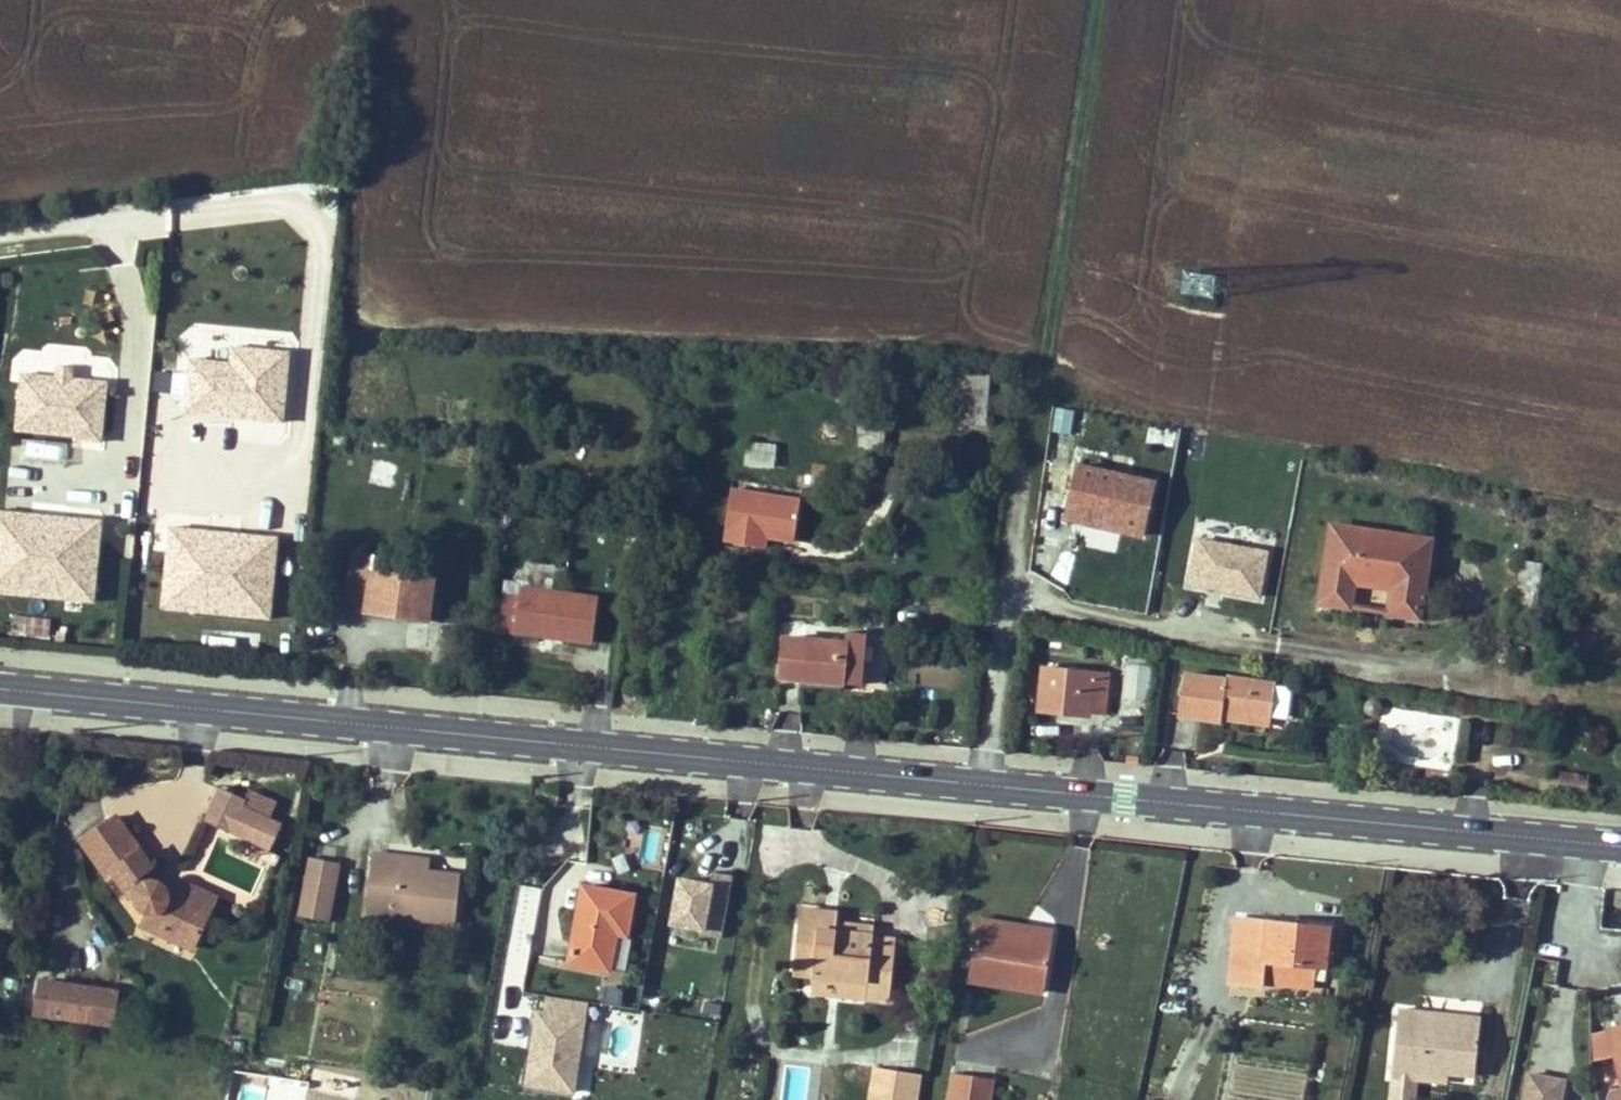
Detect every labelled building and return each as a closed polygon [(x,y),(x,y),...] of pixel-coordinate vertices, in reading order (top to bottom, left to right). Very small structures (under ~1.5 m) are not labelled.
[(1214,303),(1215,274),(1184,272),(1182,301),(1214,303)] [(246,361),(248,344),(231,342),(229,359),(246,361)] [(284,419),(290,348),(248,344),(246,361),(229,359),(192,356),(187,410),(284,419)] [(60,364),(59,375),(75,376),(76,365),(60,364)] [(59,375),(23,372),(18,429),(79,434),(79,439),(103,440),(109,379),(75,376),(59,375)] [(958,423),(988,424),(991,376),(961,374),(958,423)] [(150,382),(148,416),(180,417),(182,384),(150,382)] [(1052,409),(1052,431),(1071,432),(1072,409),(1052,409)] [(860,424),(859,445),(885,447),(887,425),(860,424)] [(745,442),(743,466),(776,468),(777,444),(745,442)] [(1144,542),(1157,482),(1074,464),(1061,525),(1114,537),(1114,536),(1144,542)] [(803,501),(734,489),(728,529),(730,530),(729,541),(759,546),(762,535),(769,536),(795,541),(803,501)] [(0,511),(0,592),(96,601),(103,520),(0,511)] [(1204,523),(1202,538),(1224,541),(1226,526),(1204,523)] [(1432,541),(1334,526),(1322,602),(1350,607),(1355,582),(1395,588),(1391,613),(1420,618),(1432,544),(1432,541)] [(278,537),(171,527),(163,607),(271,617),(278,537)] [(762,535),(759,546),(766,548),(769,536),(762,535)] [(1192,539),(1185,590),(1261,601),(1269,550),(1192,539)] [(352,608),(429,618),(434,579),(374,572),(377,557),(359,555),(352,608)] [(1545,565),(1523,562),(1515,614),(1536,618),(1545,565)] [(500,630),(592,642),(599,598),(523,588),(520,599),(505,598),(500,630)] [(22,618),(21,634),(49,635),(50,619),(22,618)] [(862,670),(866,634),(846,633),(845,642),(806,638),(801,680),(851,684),(854,669),(862,670)] [(1130,653),(1129,664),(1152,667),(1153,655),(1130,653)] [(1148,701),(1152,667),(1129,664),(1125,698),(1148,701)] [(1106,712),(1109,674),(1045,668),(1040,710),(1080,714),(1081,702),(1089,703),(1089,710),(1091,710),(1106,712)] [(862,670),(854,669),(851,684),(861,685),(862,670)] [(1272,717),(1277,685),(1229,678),(1228,680),(1184,674),(1180,715),(1222,721),(1223,718),(1223,711),(1272,717)] [(1089,703),(1081,702),(1080,714),(1091,715),(1091,710),(1089,710),(1089,703)] [(1272,717),(1223,711),(1223,718),(1271,726),(1272,717)] [(1560,771),(1558,787),(1587,792),(1589,776),(1560,771)] [(271,852),(283,823),(272,819),(279,802),(247,790),(243,799),(218,789),(203,826),(271,852)] [(195,949),(215,908),(190,897),(171,888),(169,889),(161,882),(155,881),(148,871),(154,866),(119,818),(85,842),(110,877),(117,873),(134,898),(139,894),(139,896),(140,901),(142,906),(146,911),(150,913),(145,926),(195,949)] [(403,857),(375,854),(370,912),(459,921),(463,876),(431,872),(402,869),(403,857)] [(304,916),(330,922),(342,862),(316,857),(304,916)] [(431,860),(403,857),(402,869),(431,872),(431,860)] [(671,934),(726,937),(730,875),(711,874),(711,883),(674,880),(671,934)] [(516,884),(495,1026),(530,1031),(521,1089),(576,1097),(582,1054),(590,1055),(598,1004),(525,994),(540,888),(516,884)] [(190,897),(215,908),(220,896),(195,885),(190,897)] [(637,895),(587,885),(572,962),(611,970),(619,932),(629,934),(637,895)] [(828,911),(803,908),(797,972),(816,973),(814,992),(893,999),(899,938),(876,936),(876,934),(826,929),(828,911)] [(841,912),(828,911),(826,929),(876,934),(876,925),(840,921),(841,912)] [(1326,966),(1330,927),(1239,918),(1232,982),(1266,985),(1267,981),(1316,986),(1319,966),(1326,966)] [(1024,934),(980,927),(971,980),(1047,992),(1054,945),(1023,941),(1024,934)] [(1024,934),(1023,941),(1054,945),(1055,939),(1024,934)] [(91,987),(42,980),(38,1012),(87,1019),(91,987)] [(120,991),(91,987),(87,1019),(115,1024),(120,991)] [(237,1009),(231,1025),(248,1032),(255,1016),(237,1009)] [(1445,1067),(1477,1070),(1483,1018),(1440,1013),(1439,1024),(1428,1023),(1429,1012),(1398,1009),(1392,1076),(1444,1082),(1445,1067)] [(1440,1013),(1429,1012),(1428,1023),(1439,1024),(1440,1013)] [(1611,1025),(1620,1071),(1620,1023),(1611,1025)] [(874,1099),(917,1099),(921,1073),(879,1067),(874,1099)] [(1477,1070),(1445,1067),(1444,1082),(1453,1083),(1454,1072),(1476,1075),(1477,1070)] [(996,1079),(957,1072),(952,1099),(992,1099),(996,1079)] [(1568,1079),(1524,1073),(1520,1099),(1565,1099),(1568,1079)] [(1616,1089),(1613,1090),(1611,1093),(1609,1097),(1610,1099),(1620,1099),(1620,1088),(1616,1089)]
